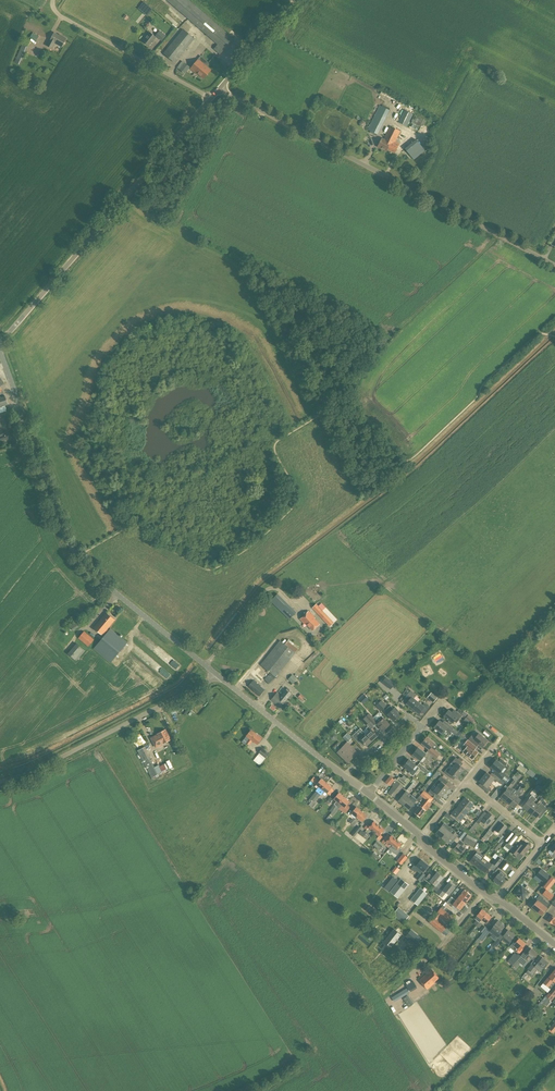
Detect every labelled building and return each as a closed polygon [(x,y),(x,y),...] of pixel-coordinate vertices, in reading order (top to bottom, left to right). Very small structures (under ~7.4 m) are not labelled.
[(138,8),(147,15),(152,9),(143,1),(138,8)] [(175,63),(195,38),(183,29),(163,53),(175,63)] [(162,41),(166,36),(160,31),(155,36),(162,41)] [(33,33),(30,38),(36,41),(39,36),(33,33)] [(61,36),(54,33),(50,41),(48,46),(52,48),(54,45),(56,43),(62,47),(66,39),(61,36)] [(149,46),(156,37),(150,33),(143,41),(149,46)] [(20,63),(27,45),(23,43),(16,61),(20,63)] [(204,79),(211,70),(206,66),(209,63),(201,56),(191,69),(197,74),(198,74),(204,79)] [(185,74),(190,67),(182,61),(177,68),(185,74)] [(407,126),(413,114),(404,110),(398,122),(407,126)] [(378,135),(383,124),(373,119),(368,130),(378,135)] [(387,149),(388,149),(395,153),(399,144),(395,142),(400,131),(390,126),(385,137),(392,141),(391,143),(390,143),(387,149)] [(386,151),(388,149),(387,149),(390,143),(391,143),(392,141),(385,137),(384,139),(382,138),(377,147),(386,151)] [(413,160),(425,151),(416,139),(405,149),(408,153),(406,154),(410,160),(412,158),(413,160)] [(1,430),(0,430),(0,443),(10,439),(8,431),(2,433),(1,430)] [(289,619),(296,612),(277,594),(270,601),(289,619)] [(330,626),(334,622),(323,610),(318,606),(316,604),(313,607),(312,608),(330,626)] [(306,626),(307,625),(314,618),(315,617),(309,611),(300,619),(306,626)] [(102,635),(115,620),(106,612),(93,628),(102,635)] [(73,630),(84,623),(80,617),(69,625),(73,630)] [(314,618),(307,625),(312,631),(320,624),(314,618)] [(110,663),(127,643),(111,628),(93,649),(110,663)] [(88,646),(94,640),(84,631),(78,638),(88,646)] [(299,647),(289,639),(285,644),(280,640),(260,665),(270,673),(264,679),(270,685),(276,678),(275,677),(276,677),(296,653),(295,652),(299,647)] [(74,643),(66,654),(77,661),(85,650),(74,643)] [(424,654),(420,650),(418,652),(411,659),(415,663),(422,656),(424,654)] [(292,684),(297,679),(292,674),(288,679),(292,684)] [(386,677),(382,682),(390,689),(395,684),(386,677)] [(259,696),(265,690),(253,680),(248,686),(259,696)] [(290,690),(287,687),(282,694),(281,694),(280,695),(277,692),(271,700),(280,707),(282,705),(283,705),(286,701),(285,701),(291,694),(288,692),(290,690)] [(402,694),(407,698),(406,699),(408,701),(406,703),(413,708),(418,702),(414,698),(416,695),(411,692),(407,688),(402,694)] [(433,702),(437,697),(432,692),(427,697),(433,702)] [(358,699),(363,704),(368,698),(364,694),(358,699)] [(190,706),(202,700),(199,696),(188,701),(190,706)] [(387,705),(382,700),(379,702),(377,700),(374,703),(376,705),(381,711),(387,705)] [(418,702),(413,708),(419,713),(420,711),(424,714),(429,707),(424,702),(422,705),(418,702)] [(393,709),(390,705),(384,711),(393,721),(400,715),(394,708),(393,709)] [(453,713),(449,710),(444,716),(453,723),(454,720),(456,722),(461,716),(455,711),(453,713)] [(364,714),(374,725),(376,723),(383,730),(389,724),(384,718),(381,715),(378,713),(373,718),(369,713),(367,711),(364,714)] [(373,726),(374,725),(364,714),(366,716),(361,720),(366,726),(367,725),(368,726),(365,729),(368,732),(366,734),(372,741),(377,736),(371,729),(374,727),(373,726)] [(458,737),(461,734),(458,732),(458,731),(444,720),(442,723),(439,720),(434,727),(442,733),(445,730),(449,734),(451,731),(455,735),(456,735),(458,737)] [(163,744),(162,744),(170,739),(165,729),(157,734),(158,734),(151,738),(153,742),(156,747),(160,745),(163,744)] [(257,744),(262,738),(251,730),(246,736),(249,738),(246,742),(249,745),(253,741),(257,744)] [(348,742),(352,737),(347,732),(343,737),(348,742)] [(372,741),(366,734),(363,737),(360,733),(358,736),(356,734),(353,737),(357,741),(360,738),(366,745),(372,741)] [(468,740),(476,747),(478,744),(482,747),(487,740),(479,733),(477,736),(473,733),(468,740)] [(427,751),(433,756),(436,759),(440,754),(431,746),(434,743),(426,737),(421,743),(429,749),(427,751)] [(476,747),(468,740),(463,746),(466,748),(463,751),(473,759),(478,752),(474,750),(477,747),(476,747)] [(349,750),(352,747),(347,742),(340,749),(337,746),(339,744),(338,743),(333,747),(338,752),(337,752),(348,762),(354,755),(349,750)] [(145,746),(137,750),(142,760),(149,757),(150,756),(145,746)] [(260,765),(269,753),(262,748),(258,752),(259,753),(253,760),(260,765)] [(433,756),(427,751),(425,754),(418,748),(413,754),(420,760),(423,756),(429,760),(433,756)] [(149,757),(142,760),(151,778),(158,774),(163,772),(160,766),(159,765),(158,765),(155,767),(149,757)] [(453,767),(461,773),(464,769),(461,766),(463,763),(461,762),(463,759),(460,757),(458,759),(456,757),(452,762),(455,765),(453,767)] [(498,762),(496,760),(491,767),(496,771),(493,774),(501,779),(506,784),(510,779),(505,775),(505,774),(510,765),(501,758),(498,762)] [(411,771),(416,765),(409,759),(403,766),(411,771)] [(425,773),(428,770),(419,763),(417,766),(425,773)] [(451,777),(453,775),(457,778),(461,773),(453,767),(451,769),(448,767),(444,772),(451,777)] [(501,779),(493,774),(492,773),(490,775),(487,772),(483,776),(491,783),(493,780),(496,782),(497,781),(499,782),(501,779)] [(390,785),(394,780),(390,776),(385,782),(390,785)] [(405,787),(410,780),(407,778),(405,781),(399,776),(396,781),(397,781),(393,786),(394,787),(389,793),(394,797),(403,786),(405,787)] [(435,784),(445,792),(449,788),(445,785),(448,782),(441,776),(435,784)] [(488,786),(491,783),(483,776),(479,781),(484,785),(482,788),(487,792),(491,788),(488,786)] [(313,800),(327,783),(321,778),(316,784),(319,786),(316,789),(317,790),(309,799),(312,801),(313,800)] [(505,800),(512,792),(509,790),(511,788),(516,781),(512,778),(510,779),(506,784),(506,785),(508,786),(500,796),(505,800)] [(410,780),(405,787),(404,788),(409,791),(415,784),(414,783),(416,781),(413,779),(411,781),(410,780)] [(327,783),(313,800),(315,801),(318,798),(321,794),(322,794),(324,791),(327,793),(332,787),(327,783)] [(442,797),(445,792),(435,784),(429,791),(435,797),(438,794),(442,797)] [(537,785),(533,790),(536,793),(541,786),(537,785)] [(510,804),(521,789),(519,788),(514,794),(512,792),(505,800),(510,804)] [(521,789),(510,804),(514,807),(521,799),(518,797),(522,793),(523,794),(524,792),(521,790),(521,789)] [(404,805),(411,795),(406,791),(399,800),(404,805)] [(328,816),(344,797),(339,792),(334,799),(337,801),(334,804),(332,808),(331,807),(329,810),(331,812),(328,816)] [(427,793),(423,797),(425,799),(414,813),(420,817),(425,810),(426,809),(425,808),(427,805),(428,805),(433,798),(427,793)] [(329,804),(334,799),(335,797),(333,795),(327,802),(329,804)] [(411,795),(404,805),(409,809),(416,800),(415,798),(415,797),(415,796),(414,795),(412,795),(411,796),(411,795)] [(529,798),(522,806),(523,807),(527,810),(533,802),(531,800),(534,796),(532,795),(529,798)] [(344,797),(328,816),(330,818),(339,808),(341,805),(344,807),(349,801),(344,797)] [(460,803),(469,810),(471,807),(477,812),(479,814),(481,811),(473,805),(474,804),(465,797),(460,803)] [(533,802),(527,810),(532,814),(538,806),(540,803),(541,801),(540,800),(536,804),(533,802)] [(467,812),(469,810),(460,803),(455,809),(464,816),(466,814),(468,816),(470,814),(467,812)] [(538,806),(532,814),(533,815),(536,817),(537,817),(539,814),(542,816),(543,814),(547,809),(540,803),(538,806)] [(356,817),(362,811),(356,807),(351,813),(356,817)] [(464,816),(455,809),(452,813),(455,816),(454,818),(455,820),(459,822),(461,821),(460,820),(462,818),(465,820),(466,818),(464,816)] [(362,811),(356,817),(362,822),(367,815),(362,811)] [(495,817),(488,812),(484,817),(482,815),(476,821),(469,830),(472,832),(479,824),(482,820),(488,825),(495,817)] [(374,832),(379,825),(374,821),(370,826),(367,824),(364,828),(367,830),(368,827),(374,832)] [(501,838),(503,836),(501,834),(507,827),(501,822),(495,830),(500,833),(498,836),(501,838)] [(379,825),(374,832),(379,836),(377,838),(380,840),(383,837),(380,835),(384,829),(379,825)] [(448,830),(442,825),(436,833),(442,838),(448,830)] [(354,837),(361,828),(358,826),(351,834),(354,837)] [(448,830),(442,838),(447,842),(450,838),(453,840),(458,834),(453,830),(450,827),(448,830)] [(482,837),(486,840),(493,832),(489,829),(482,837)] [(367,839),(370,835),(365,831),(364,832),(362,830),(359,833),(367,839)] [(461,839),(466,833),(462,830),(457,836),(461,839)] [(501,838),(493,848),(496,851),(501,844),(504,840),(507,842),(504,846),(509,850),(512,846),(511,845),(518,836),(512,831),(506,839),(503,836),(501,838)] [(473,849),(477,840),(474,839),(475,836),(468,832),(463,841),(470,845),(469,847),(473,849)] [(391,846),(396,839),(391,835),(387,840),(384,838),(382,842),(384,844),(386,842),(391,846)] [(389,849),(397,855),(402,849),(399,847),(402,844),(396,839),(391,846),(389,849)] [(511,851),(516,855),(519,851),(523,855),(530,846),(530,845),(530,844),(527,844),(524,841),(521,844),(518,842),(511,851)] [(463,848),(466,845),(462,842),(460,845),(458,843),(456,846),(455,845),(452,848),(457,852),(458,851),(461,854),(465,849),(463,848)] [(384,854),(385,853),(383,851),(385,849),(384,848),(385,848),(379,843),(375,847),(384,854)] [(475,866),(483,856),(477,851),(469,861),(475,866)] [(401,864),(407,857),(403,853),(397,861),(401,864)] [(483,856),(475,866),(476,866),(485,873),(492,864),(483,857),(483,856)] [(493,863),(497,867),(503,859),(498,856),(495,859),(493,863)] [(507,862),(503,859),(498,866),(499,866),(499,867),(504,870),(509,863),(507,862)] [(421,860),(416,865),(423,871),(428,866),(421,860)] [(544,883),(550,875),(541,868),(535,875),(544,883)] [(505,874),(500,871),(497,874),(494,871),(490,876),(494,879),(493,879),(494,880),(494,881),(494,882),(498,885),(499,885),(499,884),(500,885),(505,879),(503,877),(505,874)] [(438,882),(443,877),(437,872),(433,877),(429,874),(426,878),(435,885),(433,888),(436,891),(441,885),(438,882)] [(395,873),(386,883),(391,887),(399,877),(395,873)] [(543,886),(549,890),(554,882),(554,879),(551,876),(543,886)] [(401,878),(390,892),(398,898),(409,885),(401,878)] [(449,894),(455,887),(454,886),(455,885),(452,883),(451,884),(449,882),(446,886),(444,883),(436,893),(441,897),(446,892),(449,894)] [(533,890),(527,885),(525,888),(521,885),(515,894),(518,896),(517,897),(520,899),(520,898),(523,900),(528,894),(529,895),(533,890)] [(420,902),(427,893),(420,888),(411,899),(418,905),(420,902)] [(458,897),(466,903),(471,896),(464,890),(458,897)] [(549,903),(543,898),(543,897),(540,895),(536,899),(537,900),(532,907),(541,914),(547,907),(546,907),(549,903),(551,904),(552,902),(550,901),(549,903)] [(466,903),(458,897),(455,900),(451,897),(447,902),(452,906),(453,905),(454,906),(455,905),(460,909),(466,903)] [(410,900),(405,905),(408,908),(413,903),(410,900)] [(369,913),(373,909),(368,905),(365,910),(369,913)] [(403,923),(409,915),(398,907),(393,915),(403,923)] [(436,913),(440,917),(453,927),(456,923),(452,920),(453,918),(441,907),(436,913)] [(481,919),(487,913),(482,909),(477,915),(478,916),(476,919),(476,920),(474,923),(479,928),(482,924),(479,922),(482,919),(481,919)] [(438,919),(440,917),(436,913),(429,922),(446,935),(449,931),(445,928),(447,926),(444,923),(445,922),(441,919),(440,920),(438,919)] [(481,919),(482,919),(486,923),(491,916),(487,913),(481,919)] [(501,923),(501,924),(497,921),(493,927),(490,931),(497,937),(500,933),(499,932),(504,926),(503,926),(504,925),(504,924),(502,923),(501,923)] [(401,934),(394,928),(384,941),(391,947),(401,934)] [(482,941),(489,932),(486,929),(478,938),(482,941)] [(423,940),(410,930),(405,936),(418,947),(423,940)] [(509,945),(511,941),(511,940),(515,935),(508,930),(504,935),(505,936),(502,939),(509,945)] [(497,947),(502,941),(498,938),(493,944),(497,947)] [(521,949),(525,944),(519,938),(514,944),(515,944),(514,945),(513,944),(510,948),(516,952),(517,950),(519,953),(522,950),(521,949)] [(533,959),(538,954),(531,948),(526,954),(528,954),(525,958),(528,960),(531,957),(533,959)] [(513,965),(520,955),(518,953),(517,955),(513,951),(510,955),(513,958),(510,963),(513,965)] [(520,955),(513,965),(516,968),(520,963),(524,966),(528,961),(520,955)] [(537,963),(535,966),(531,963),(527,969),(528,970),(526,973),(531,977),(539,967),(540,967),(541,967),(543,969),(544,968),(549,962),(542,957),(537,963)] [(461,973),(456,968),(451,972),(456,978),(461,973)] [(550,989),(554,983),(554,969),(543,983),(550,989)] [(439,978),(432,970),(427,974),(426,973),(419,979),(427,989),(434,983),(434,982),(439,978)] [(554,995),(554,985),(546,996),(546,995),(541,1001),(546,1005),(551,1000),(554,995)] [(407,988),(391,997),(394,1002),(410,993),(407,988)] [(532,992),(528,997),(538,1004),(541,998),(532,992)] [(403,997),(408,1007),(413,1004),(408,994),(403,997)]
